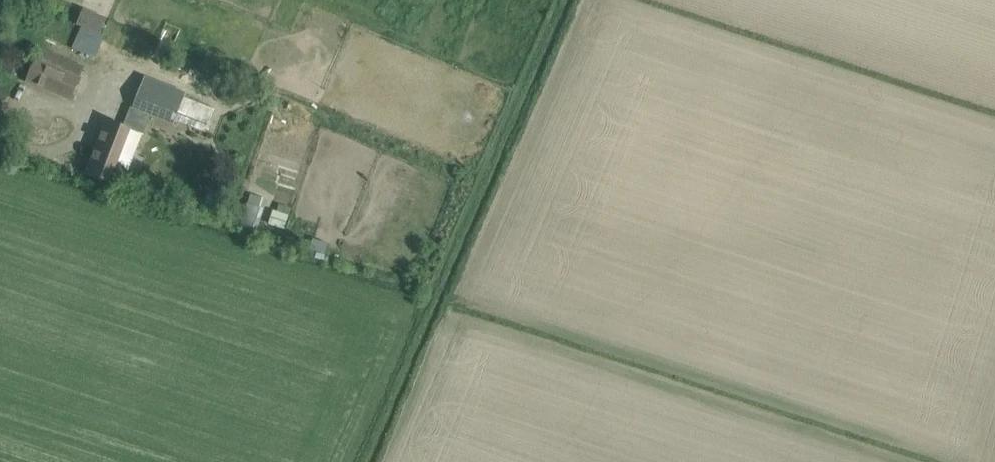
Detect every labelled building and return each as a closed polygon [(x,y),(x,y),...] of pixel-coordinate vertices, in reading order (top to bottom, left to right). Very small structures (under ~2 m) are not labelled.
[(82,27),(73,49),(93,57),(102,35),(100,35),(105,23),(82,14),(78,24),(77,25),(82,27)] [(31,71),(27,81),(71,100),(80,79),(79,79),(84,68),(81,66),(81,67),(51,54),(41,49),(40,50),(40,51),(36,60),(35,60),(31,71)] [(144,78),(133,108),(151,115),(174,124),(175,121),(176,121),(176,120),(205,131),(214,110),(184,99),(186,94),(144,78)] [(94,157),(87,175),(101,181),(101,182),(103,183),(102,186),(120,191),(121,186),(127,172),(121,164),(117,162),(127,137),(130,130),(123,127),(108,122),(94,157)]
